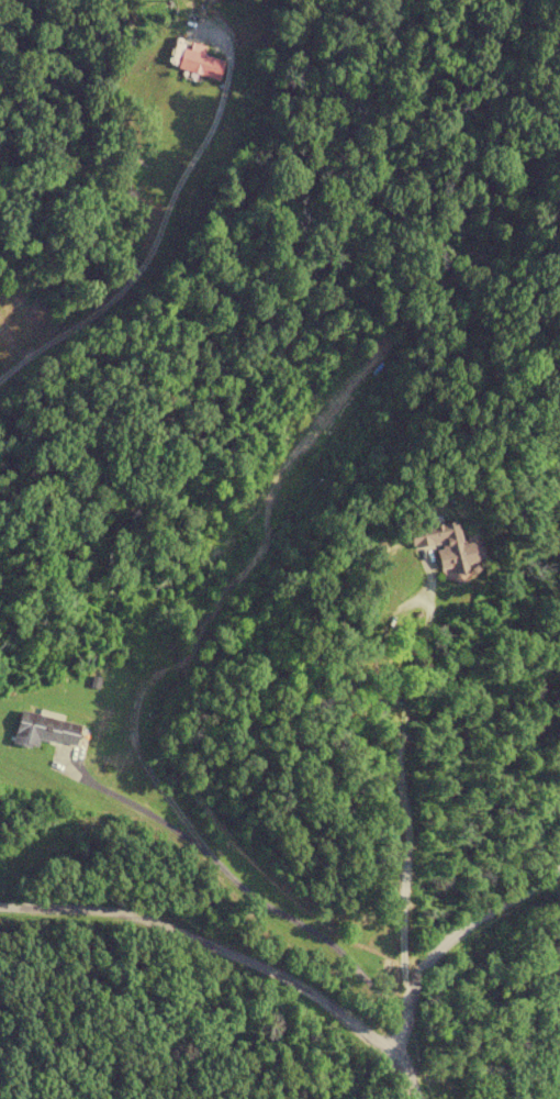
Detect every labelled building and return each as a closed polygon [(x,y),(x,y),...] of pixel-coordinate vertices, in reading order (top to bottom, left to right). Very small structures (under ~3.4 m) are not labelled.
[(223,61),(203,55),(205,46),(191,42),(188,50),(182,48),(176,67),(218,80),(223,61)] [(407,528),(410,548),(436,545),(440,577),(462,574),(461,563),(481,561),(478,531),(457,534),(456,522),(407,528)] [(81,726),(20,709),(11,742),(36,749),(39,736),(75,746),(81,726)]
